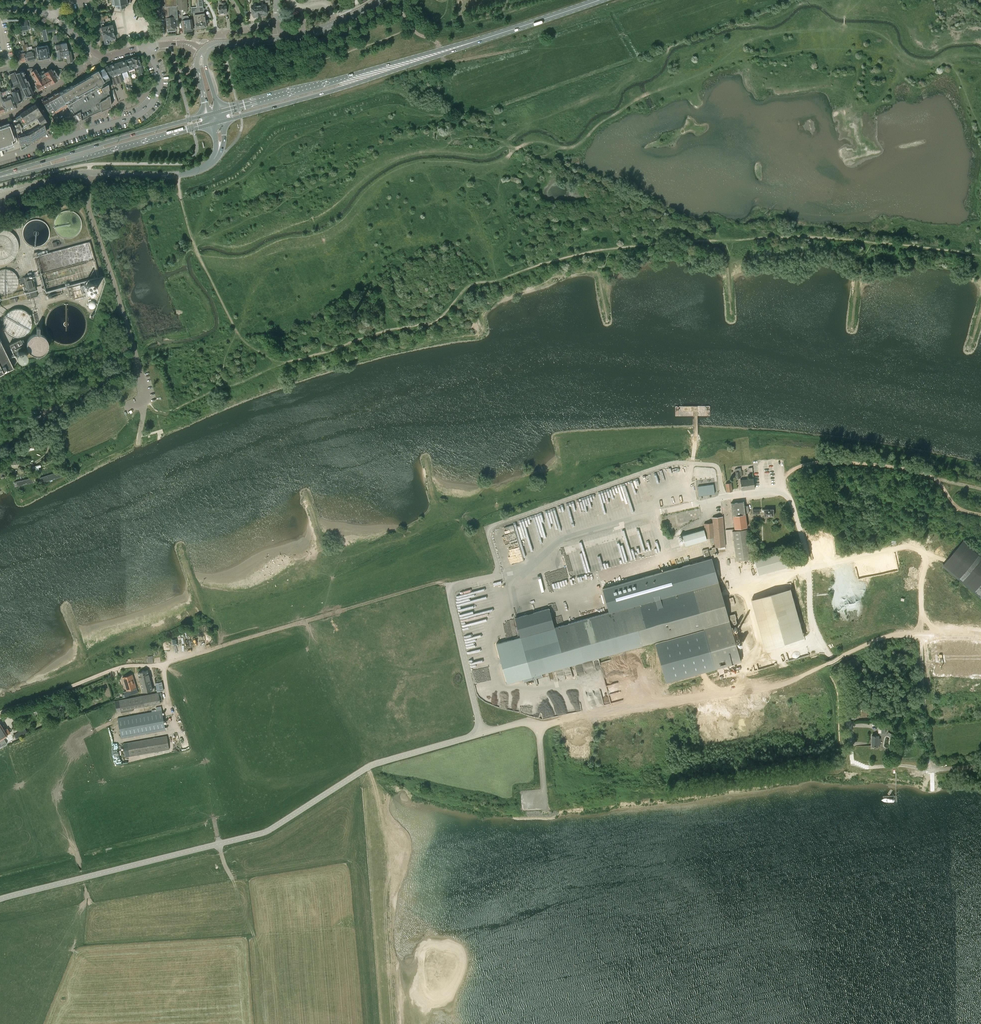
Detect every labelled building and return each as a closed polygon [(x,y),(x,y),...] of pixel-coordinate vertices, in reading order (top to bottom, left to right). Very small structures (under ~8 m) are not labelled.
[(112,5),(112,6),(115,5),(116,8),(118,7),(118,8),(126,7),(126,6),(127,7),(128,6),(129,5),(129,4),(128,3),(131,3),(130,0),(112,0),(112,5)] [(178,6),(177,0),(164,0),(165,7),(166,7),(167,28),(168,28),(168,31),(175,31),(175,27),(176,27),(175,26),(179,26),(177,6),(178,6)] [(178,6),(178,10),(188,9),(187,0),(177,0),(178,6)] [(202,0),(196,0),(197,6),(197,9),(199,8),(201,27),(206,27),(206,23),(208,22),(208,20),(205,20),(205,19),(207,19),(206,16),(205,16),(204,14),(203,2),(202,0)] [(218,6),(219,13),(227,12),(227,5),(225,6),(225,2),(221,3),(222,6),(218,6)] [(261,5),(259,5),(261,15),(263,14),(263,16),(266,16),(266,14),(267,14),(266,4),(263,5),(263,2),(260,3),(261,5)] [(261,15),(259,5),(256,6),(256,3),(254,4),(254,6),(252,6),(252,9),(251,10),(252,14),(253,13),(253,16),(254,17),(257,17),(257,16),(261,16),(261,15)] [(197,6),(191,7),(191,13),(194,13),(196,23),(196,28),(201,27),(199,8),(197,9),(197,6)] [(182,17),(184,30),(193,28),(192,19),(188,20),(188,16),(182,17)] [(28,21),(18,23),(20,32),(30,29),(28,21)] [(109,43),(115,41),(112,24),(104,26),(103,23),(100,24),(104,44),(109,43)] [(61,44),(64,58),(66,57),(67,62),(73,61),(70,49),(69,49),(69,51),(68,52),(66,43),(61,44)] [(34,60),(31,46),(28,47),(27,44),(22,45),(23,50),(24,53),(23,53),(25,62),(34,60)] [(63,58),(64,58),(61,44),(55,45),(58,59),(63,58)] [(40,59),(49,57),(47,45),(36,47),(38,59),(40,59)] [(24,53),(23,50),(16,52),(17,56),(18,56),(20,63),(25,62),(23,53),(24,53)] [(132,56),(134,66),(136,71),(137,71),(139,70),(140,74),(144,73),(142,66),(145,65),(143,59),(140,60),(139,54),(132,56)] [(132,56),(126,58),(128,69),(129,69),(130,73),(136,71),(134,66),(132,56)] [(126,58),(117,60),(120,72),(128,69),(126,58)] [(120,72),(117,60),(105,65),(110,75),(111,79),(113,84),(123,81),(120,72)] [(108,86),(99,67),(98,65),(96,66),(91,69),(91,70),(73,81),(73,82),(60,90),(67,104),(68,103),(76,122),(88,117),(88,116),(101,111),(111,106),(110,101),(109,95),(108,89),(108,86)] [(99,67),(108,86),(110,85),(112,84),(113,84),(111,79),(110,75),(105,65),(102,66),(99,67)] [(34,86),(36,90),(38,89),(39,89),(42,87),(43,89),(47,86),(47,88),(51,85),(50,84),(55,81),(55,80),(56,79),(55,77),(59,75),(59,74),(56,69),(55,69),(52,71),(50,69),(45,73),(43,70),(38,74),(35,69),(34,70),(33,68),(25,69),(31,79),(34,78),(36,81),(34,82),(36,85),(34,86)] [(23,69),(15,72),(18,79),(26,97),(35,92),(30,84),(31,84),(29,81),(28,81),(24,72),(24,71),(23,69)] [(10,89),(12,96),(13,96),(15,104),(26,98),(26,97),(23,91),(19,83),(20,83),(18,79),(15,72),(9,75),(11,80),(12,83),(13,85),(12,86),(12,87),(10,88),(10,89)] [(10,89),(6,90),(2,92),(0,91),(0,93),(4,106),(3,106),(5,112),(5,111),(5,110),(7,109),(7,108),(9,108),(10,108),(14,106),(14,107),(15,107),(11,96),(12,96),(10,89)] [(53,94),(48,97),(54,109),(55,111),(67,104),(60,90),(60,89),(53,94)] [(54,109),(48,97),(43,100),(48,110),(49,111),(51,110),(52,111),(53,110),(52,109),(54,109)] [(13,120),(15,129),(20,148),(46,132),(44,122),(46,121),(36,105),(21,115),(21,114),(16,118),(15,118),(13,120)] [(12,144),(13,145),(12,142),(16,141),(14,129),(12,124),(9,125),(8,123),(2,125),(0,126),(1,126),(0,126),(0,149),(12,144)] [(18,246),(17,242),(15,237),(14,235),(11,233),(8,231),(4,230),(1,229),(0,230),(0,263),(3,263),(6,263),(8,262),(11,260),(13,258),(15,256),(16,254),(17,252),(18,250),(18,246)] [(18,282),(17,279),(16,275),(15,274),(13,273),(10,271),(8,270),(5,270),(2,270),(0,271),(0,294),(1,294),(2,295),(4,295),(7,295),(9,294),(10,294),(13,292),(14,291),(15,290),(16,288),(17,286),(18,285),(18,282)] [(22,278),(25,292),(28,291),(28,292),(36,290),(32,275),(24,277),(24,278),(22,278)] [(87,293),(88,295),(90,295),(91,295),(93,295),(95,294),(96,292),(96,291),(96,289),(96,287),(94,286),(93,285),(91,284),(89,285),(88,285),(86,287),(86,288),(85,290),(86,292),(87,293)] [(96,306),(96,304),(96,303),(95,302),(94,301),(93,300),(91,300),(90,301),(89,302),(88,303),(88,304),(88,306),(89,307),(90,308),(91,309),(92,309),(94,308),(95,308),(96,307),(96,306)] [(83,313),(77,306),(64,303),(55,306),(48,312),(45,326),(48,334),(54,342),(54,344),(57,348),(59,347),(62,350),(64,354),(69,352),(73,353),(73,352),(76,349),(78,349),(82,348),(83,347),(84,343),(82,343),(87,324),(83,313)] [(30,326),(31,323),(30,320),(28,316),(28,315),(25,313),(23,311),(20,310),(17,310),(15,311),(12,312),(9,313),(7,315),(6,318),(5,320),(5,323),(5,326),(6,328),(6,329),(7,331),(9,333),(11,334),(13,335),(15,336),(16,336),(19,336),(21,336),(23,335),(25,333),(27,332),(28,331),(29,329),(30,327),(30,326)] [(16,367),(0,334),(0,375),(16,367)] [(48,347),(49,345),(48,343),(47,339),(46,338),(44,337),(42,336),(40,335),(38,335),(36,335),(33,336),(31,337),(30,339),(29,341),(28,343),(28,345),(28,348),(28,349),(29,350),(30,352),(31,353),(33,354),(34,355),(36,355),(37,356),(39,356),(41,355),(42,355),(44,354),(46,353),(47,351),(47,350),(48,349),(48,347)] [(27,354),(27,353),(26,352),(26,351),(25,351),(25,350),(24,350),(23,349),(22,349),(25,348),(24,347),(25,346),(25,344),(26,344),(24,338),(22,339),(21,338),(9,344),(13,351),(16,357),(17,358),(17,359),(18,359),(18,360),(19,360),(20,360),(21,360),(22,360),(23,360),(24,360),(25,359),(26,358),(26,357),(27,357),(27,356),(27,355),(27,354)] [(39,465),(32,467),(43,498),(65,485),(58,460),(39,465)] [(32,467),(7,470),(16,506),(20,507),(25,507),(43,498),(32,467)] [(740,480),(741,489),(755,488),(754,478),(740,480)] [(698,486),(699,495),(715,493),(713,484),(698,486)] [(744,501),(731,503),(733,516),(745,514),(745,513),(749,513),(748,506),(744,506),(744,501)] [(699,506),(685,509),(686,512),(676,514),(678,522),(701,518),(699,506)] [(747,527),(745,514),(733,516),(734,529),(747,527)] [(706,539),(714,539),(714,548),(724,547),(722,517),(712,518),(713,524),(705,524),(706,539)] [(561,579),(662,553),(654,525),(642,528),(640,520),(564,539),(566,546),(553,550),(561,579)] [(512,525),(501,528),(504,536),(515,533),(512,525)] [(748,529),(732,531),(736,561),(752,558),(748,529)] [(703,530),(683,536),(686,547),(706,541),(706,539),(703,530)] [(962,539),(942,564),(962,580),(972,577),(976,580),(978,579),(980,581),(980,584),(980,555),(962,539)] [(754,558),(758,573),(788,566),(784,551),(754,558)] [(531,676),(629,649),(703,628),(703,629),(655,643),(666,683),(741,661),(711,558),(602,589),(609,612),(554,627),(549,608),(515,618),(531,676)] [(790,588),(751,599),(765,648),(804,637),(790,588)] [(194,639),(202,638),(201,628),(193,629),(194,639)] [(143,692),(148,691),(153,690),(148,670),(138,673),(143,692)] [(128,695),(135,693),(134,688),(136,688),(132,674),(123,677),(128,695)] [(162,682),(156,683),(157,692),(164,690),(162,682)] [(161,703),(159,693),(115,701),(117,711),(161,703)] [(166,730),(161,706),(156,707),(156,709),(153,710),(153,711),(119,718),(122,738),(166,730)] [(4,738),(3,737),(7,735),(10,733),(7,728),(4,730),(0,724),(0,732),(1,734),(0,735),(3,739),(4,738)] [(24,728),(14,734),(17,738),(27,732),(24,728)] [(123,744),(126,757),(169,749),(167,736),(123,744)] [(872,736),(872,746),(880,746),(880,738),(878,738),(878,736),(872,736)]
